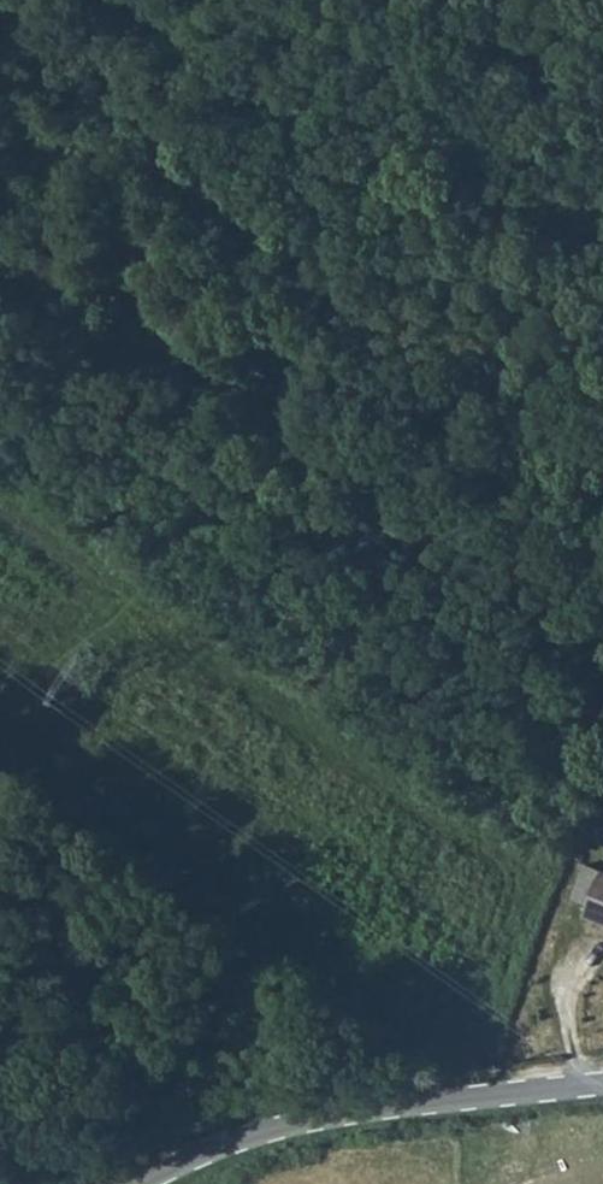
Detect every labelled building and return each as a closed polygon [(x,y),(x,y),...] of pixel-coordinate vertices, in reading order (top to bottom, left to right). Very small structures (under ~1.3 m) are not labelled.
[(563,902),(581,909),(578,920),(602,928),(602,880),(573,870),(563,902)]
